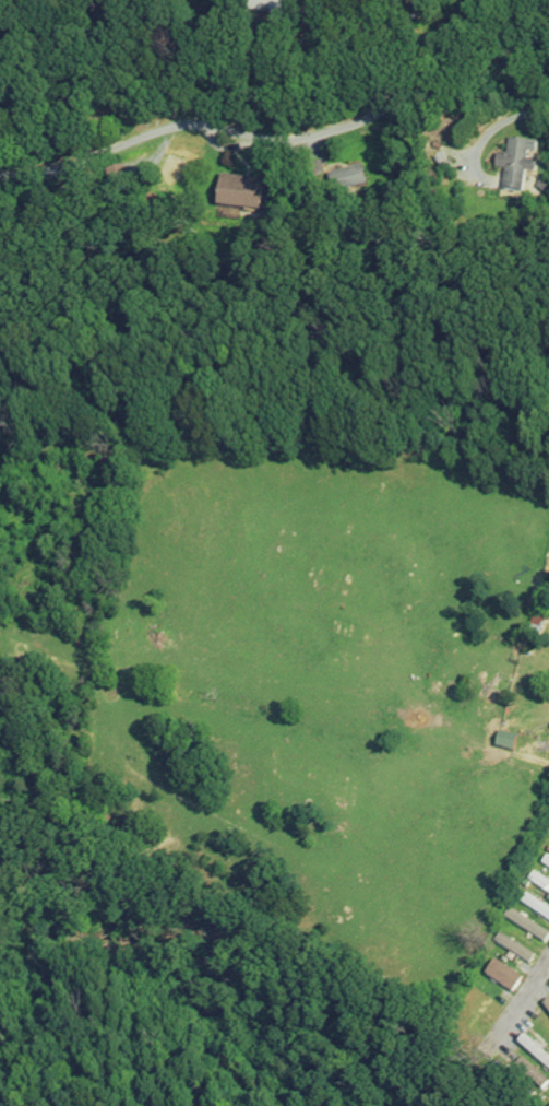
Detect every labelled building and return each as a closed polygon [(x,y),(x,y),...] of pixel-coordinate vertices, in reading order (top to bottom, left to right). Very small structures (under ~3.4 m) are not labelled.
[(285,27),(288,2),(275,0),(254,0),(252,10),(275,14),(273,25),(285,27)] [(539,143),(508,141),(505,192),(526,193),(527,173),(537,173),(539,143)] [(328,176),(334,196),(369,185),(363,166),(328,176)] [(114,192),(131,187),(126,167),(109,172),(114,192)] [(263,210),(265,179),(221,176),(219,208),(263,210)] [(548,586),(542,584),(537,602),(545,603),(548,586)] [(541,639),(548,619),(537,615),(530,634),(541,639)] [(514,752),(518,738),(501,733),(497,747),(514,752)] [(548,896),(548,883),(535,874),(530,883),(548,896)] [(528,895),(522,904),(548,923),(548,910),(528,895)] [(546,946),(548,942),(548,937),(514,911),(508,919),(546,946)] [(458,1016),(491,1031),(495,1024),(462,1009),(458,1016)]
